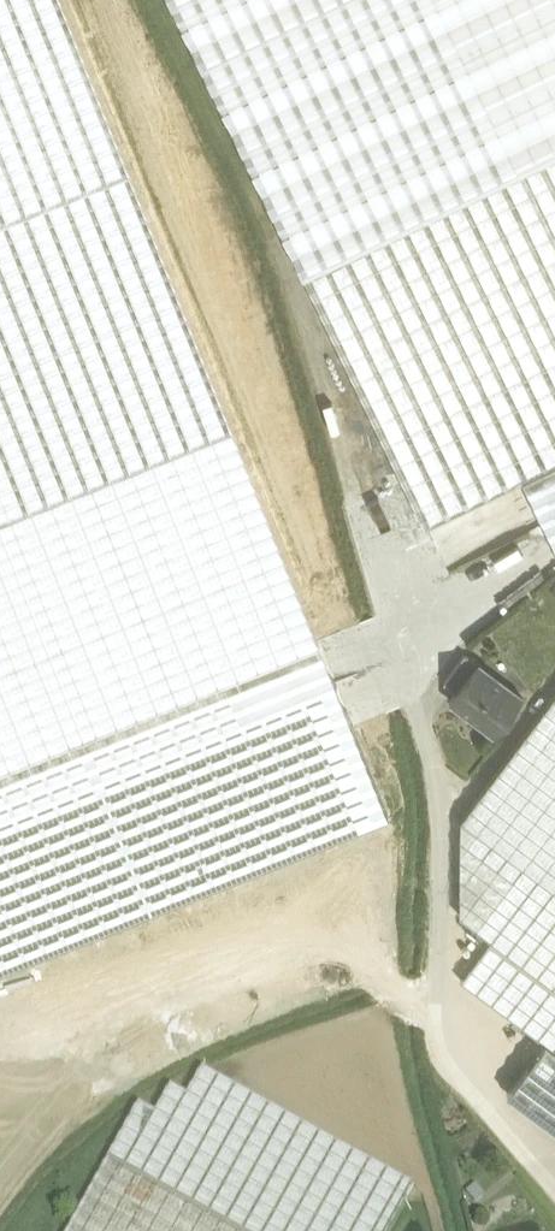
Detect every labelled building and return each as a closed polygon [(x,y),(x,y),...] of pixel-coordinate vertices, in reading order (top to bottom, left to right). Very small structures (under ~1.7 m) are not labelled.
[(554,152),(554,0),(172,0),(304,273),(554,152)] [(554,543),(554,152),(304,273),(426,526),(524,478),(554,543)] [(465,653),(444,681),(456,690),(477,662),(465,653)] [(522,696),(477,662),(456,690),(451,698),(496,731),(522,696)] [(460,817),(460,915),(492,939),(460,978),(546,1043),(508,1093),(554,1128),(554,692),(460,817)] [(202,1068),(187,1095),(171,1086),(156,1113),(139,1104),(68,1230),(389,1230),(414,1186),(202,1068)]
